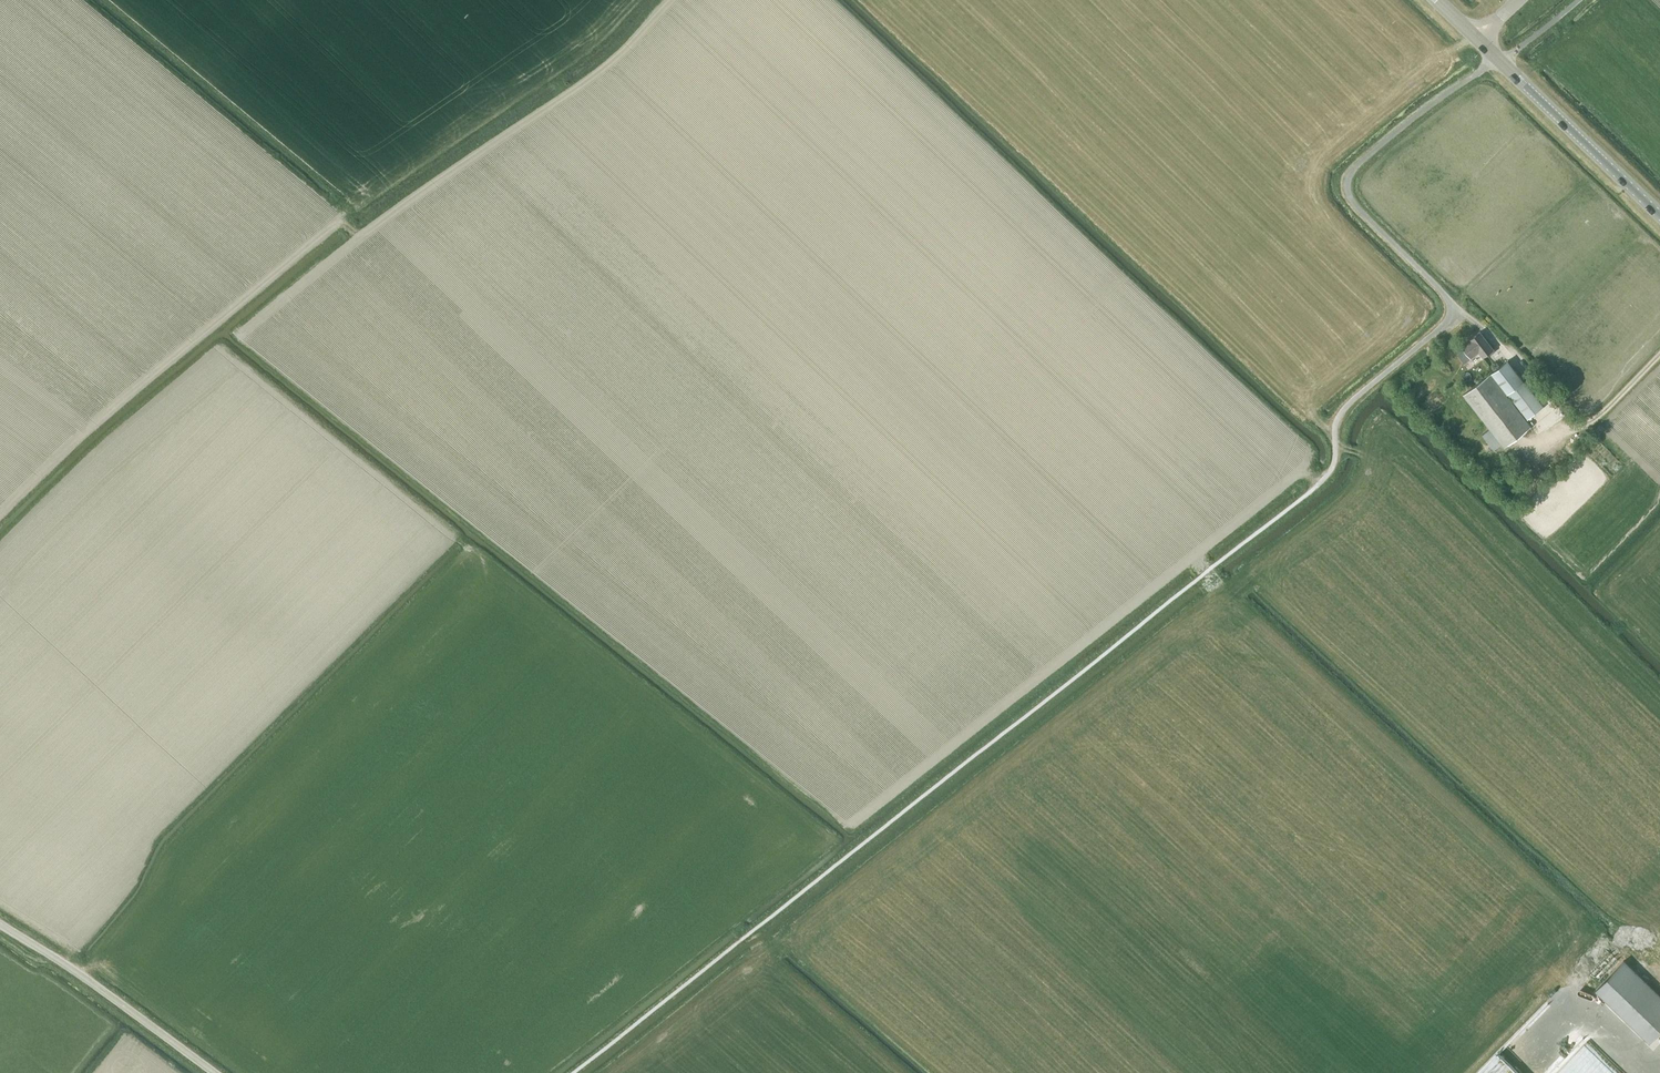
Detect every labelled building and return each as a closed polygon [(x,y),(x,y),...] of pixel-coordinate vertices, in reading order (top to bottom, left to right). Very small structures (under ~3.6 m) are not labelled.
[(1483,357),(1494,349),(1481,331),(1470,339),(1462,345),(1464,348),(1458,353),(1465,362),(1479,351),(1483,357)] [(1528,418),(1544,406),(1508,360),(1492,372),(1528,418)] [(1505,446),(1532,426),(1491,373),(1464,393),(1491,428),(1482,435),(1494,450),(1503,443),(1505,446)] [(1623,960),(1596,989),(1650,1041),(1659,1031),(1659,996),(1623,960)] [(1595,1069),(1576,1052),(1567,1062),(1575,1069),(1572,1072),(1592,1072),(1595,1069)]
